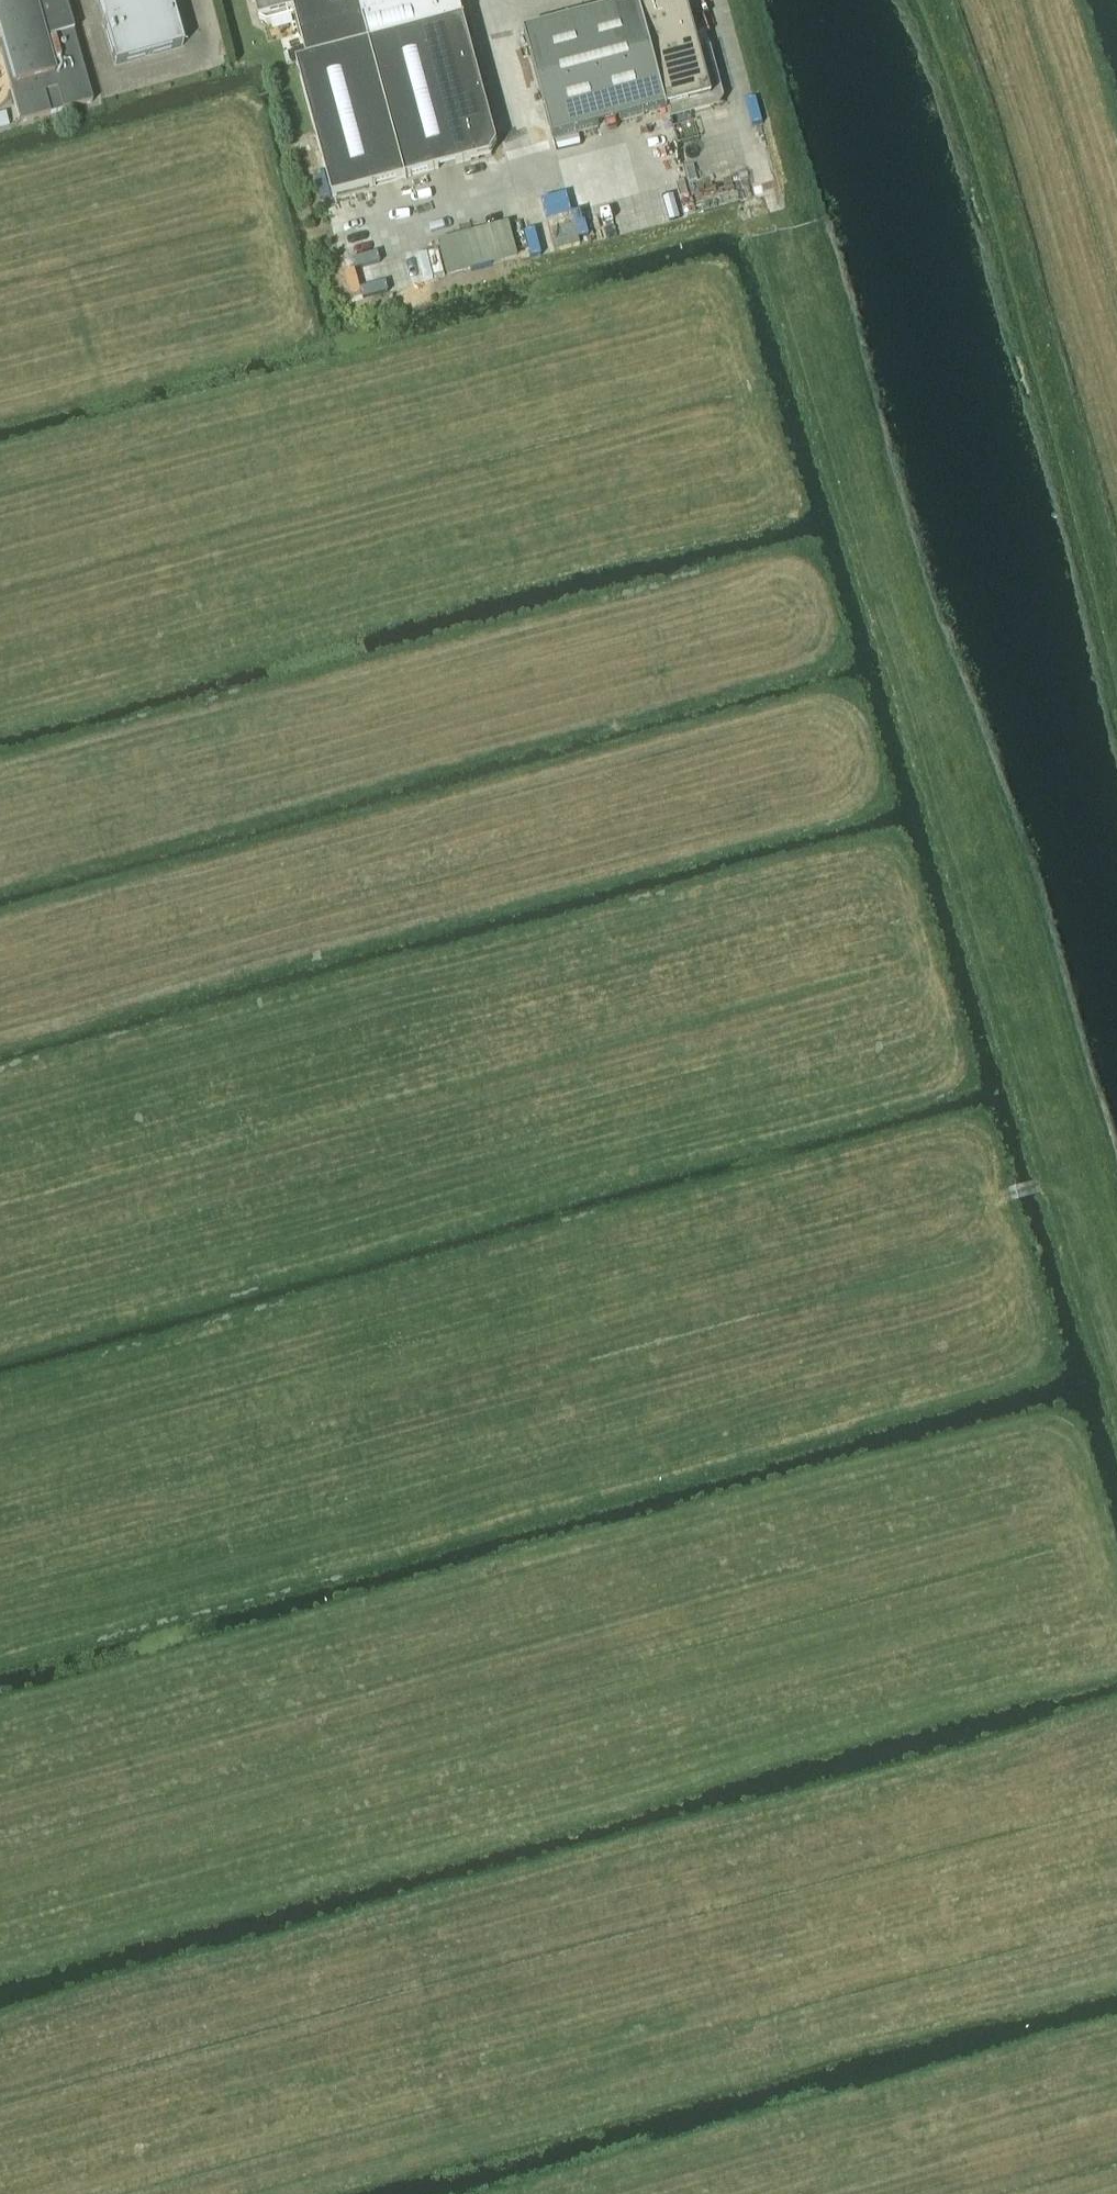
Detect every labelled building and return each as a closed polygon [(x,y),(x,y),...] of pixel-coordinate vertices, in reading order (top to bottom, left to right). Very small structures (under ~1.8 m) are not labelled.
[(7,48),(0,50),(0,54),(19,122),(92,102),(72,32),(73,32),(64,0),(0,0),(0,22),(7,48)] [(167,0),(95,0),(97,4),(98,3),(103,22),(102,22),(114,66),(182,47),(170,3),(168,3),(167,0)] [(260,20),(267,25),(296,17),(291,0),(254,0),(260,20)] [(296,17),(305,50),(367,34),(364,21),(358,0),(291,0),(296,17)] [(364,21),(367,34),(461,8),(459,0),(358,0),(364,21)] [(686,0),(644,0),(638,2),(638,0),(636,0),(637,2),(523,32),(552,140),(665,110),(666,113),(668,112),(667,109),(712,97),(686,0)] [(461,8),(367,34),(405,180),(405,179),(491,156),(497,146),(464,19),(465,19),(465,17),(464,18),(461,8)] [(308,60),(296,63),(332,198),(404,179),(404,181),(405,180),(367,34),(305,50),(308,60)] [(370,259),(339,267),(345,293),(376,285),(370,259)]
